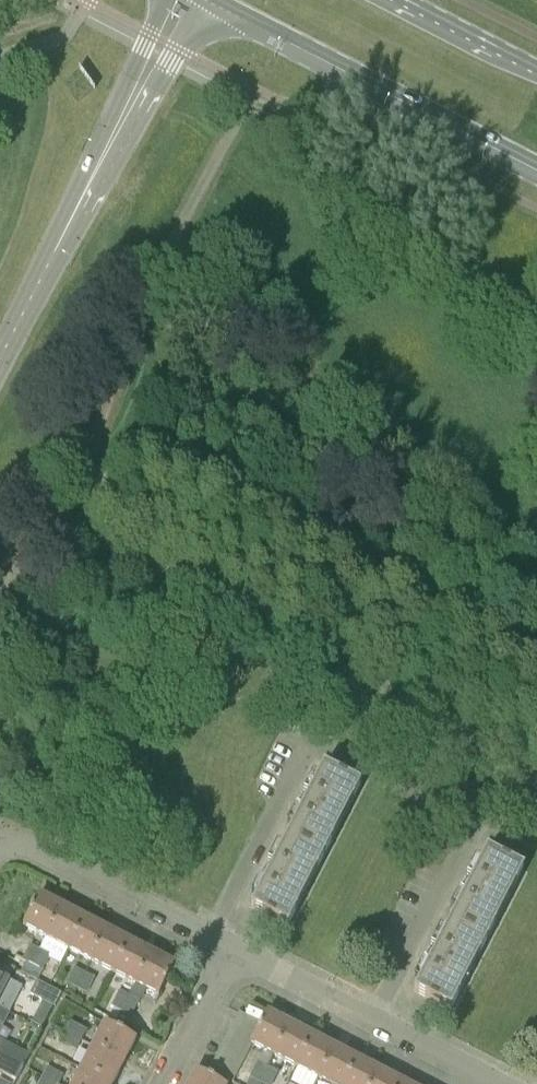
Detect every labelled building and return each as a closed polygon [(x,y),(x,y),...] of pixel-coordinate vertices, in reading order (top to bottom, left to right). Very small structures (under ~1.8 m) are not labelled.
[(324,857),(342,822),(361,786),(323,767),(287,838),(324,857)] [(288,928),(306,892),(324,857),(287,838),(251,908),(288,928)] [(488,941),(506,905),(524,870),(487,851),(451,922),(488,941)] [(23,926),(46,938),(62,906),(39,894),(23,926)] [(46,938),(68,949),(85,917),(62,906),(46,938)] [(68,949),(91,961),(107,929),(85,917),(68,949)] [(452,1011),(470,976),(488,941),(451,922),(414,992),(452,1011)] [(91,961),(114,972),(130,940),(107,929),(91,961)] [(114,972),(136,984),(152,952),(130,940),(114,972)] [(22,960),(32,965),(40,950),(30,945),(22,960)] [(32,965),(43,970),(50,955),(40,950),(32,965)] [(152,952),(136,984),(159,995),(175,963),(152,952)] [(67,983),(77,989),(85,973),(75,968),(67,983)] [(77,989),(87,994),(95,978),(85,973),(77,989)] [(9,981),(0,976),(0,999),(9,981)] [(55,1007),(62,993),(37,981),(30,994),(55,1007)] [(111,1006),(121,1011),(129,996),(119,990),(111,1006)] [(121,1011),(131,1016),(139,1001),(129,996),(121,1011)] [(3,1026),(9,1013),(0,1008),(0,1024),(3,1026)] [(262,1025),(239,1013),(233,1025),(255,1036),(262,1025)] [(289,1024),(267,1013),(262,1025),(255,1036),(251,1044),(265,1051),(251,1078),(260,1082),(268,1066),(273,1056),(289,1024)] [(65,1033),(82,1041),(87,1031),(71,1022),(65,1033)] [(93,1046),(125,1063),(136,1040),(104,1024),(93,1046)] [(289,1024),(273,1056),(284,1061),(297,1068),(313,1036),(289,1024)] [(255,1036),(233,1025),(227,1036),(249,1048),(251,1044),(255,1036)] [(60,1043),(76,1052),(82,1041),(65,1033),(60,1043)] [(249,1048),(227,1036),(221,1048),(244,1059),(249,1048)] [(297,1068),(291,1078),(303,1083),(316,1083),(319,1079),(335,1048),(313,1036),(297,1068)] [(23,1067),(30,1054),(5,1041),(0,1052),(0,1055),(23,1067)] [(111,1083),(114,1083),(125,1063),(93,1046),(81,1069),(111,1083)] [(244,1059),(221,1048),(215,1059),(238,1071),(244,1059)] [(328,1083),(344,1083),(357,1059),(335,1048),(319,1079),(328,1083)] [(23,1067),(0,1055),(0,1071),(17,1080),(23,1067)] [(238,1071),(215,1059),(209,1071),(232,1083),(238,1071)] [(380,1071),(357,1059),(344,1083),(373,1083),(380,1071)] [(263,1083),(272,1083),(279,1072),(268,1066),(260,1082),(263,1083)] [(55,1083),(59,1083),(64,1075),(48,1067),(42,1077),(55,1083)] [(81,1069),(73,1083),(111,1083),(81,1069)] [(195,1070),(188,1083),(222,1083),(195,1070)] [(402,1082),(380,1071),(373,1083),(401,1083),(402,1082)]
